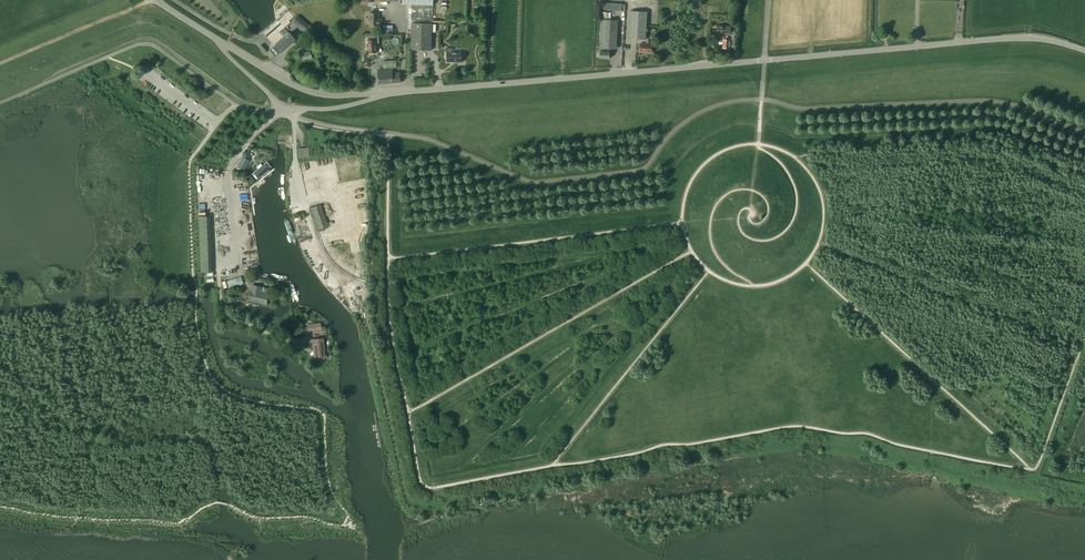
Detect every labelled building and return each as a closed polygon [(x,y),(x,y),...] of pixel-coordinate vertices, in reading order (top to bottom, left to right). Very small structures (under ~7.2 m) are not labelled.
[(412,20),(432,21),(433,6),(412,5),(412,19),(412,20)] [(646,39),(647,12),(630,11),(629,38),(646,39)] [(381,25),(382,19),(378,19),(379,13),(370,13),(369,25),(378,25),(381,25)] [(305,32),(310,26),(297,16),(292,21),(305,32)] [(616,49),(618,20),(602,19),(600,48),(601,48),(601,51),(600,51),(600,58),(609,58),(610,52),(606,52),(606,48),(616,49)] [(432,24),(432,21),(412,20),(411,50),(431,50),(432,32),(436,32),(436,24),(432,24)] [(736,35),(736,26),(710,25),(710,27),(717,28),(717,34),(722,34),(722,36),(721,36),(721,40),(723,40),(723,48),(730,48),(731,35),(736,35)] [(274,56),(294,39),(284,28),(279,32),(284,37),(269,50),(274,56)] [(369,53),(377,52),(376,43),(379,43),(379,36),(372,36),(372,40),(368,40),(369,53)] [(652,53),(652,44),(640,43),(640,52),(652,53)] [(312,58),(309,48),(304,49),(305,52),(301,53),(301,54),(303,60),(312,58)] [(461,62),(462,52),(452,52),(452,48),(446,48),(446,52),(447,52),(447,62),(447,61),(455,61),(455,62),(461,62)] [(393,72),(392,72),(392,68),(378,69),(379,84),(401,82),(400,72),(393,72)] [(298,148),(298,150),(299,157),(313,156),(312,147),(298,148)] [(242,168),(247,163),(243,160),(238,166),(242,168)] [(272,168),(267,162),(253,174),(258,180),(272,168)] [(328,226),(321,205),(311,208),(318,229),(328,226)] [(229,287),(237,285),(243,283),(241,277),(227,281),(229,287)] [(266,300),(266,299),(267,295),(260,293),(261,288),(252,286),(249,300),(265,303),(266,300)] [(323,339),(313,340),(314,351),(317,350),(317,356),(324,356),(323,339)]
